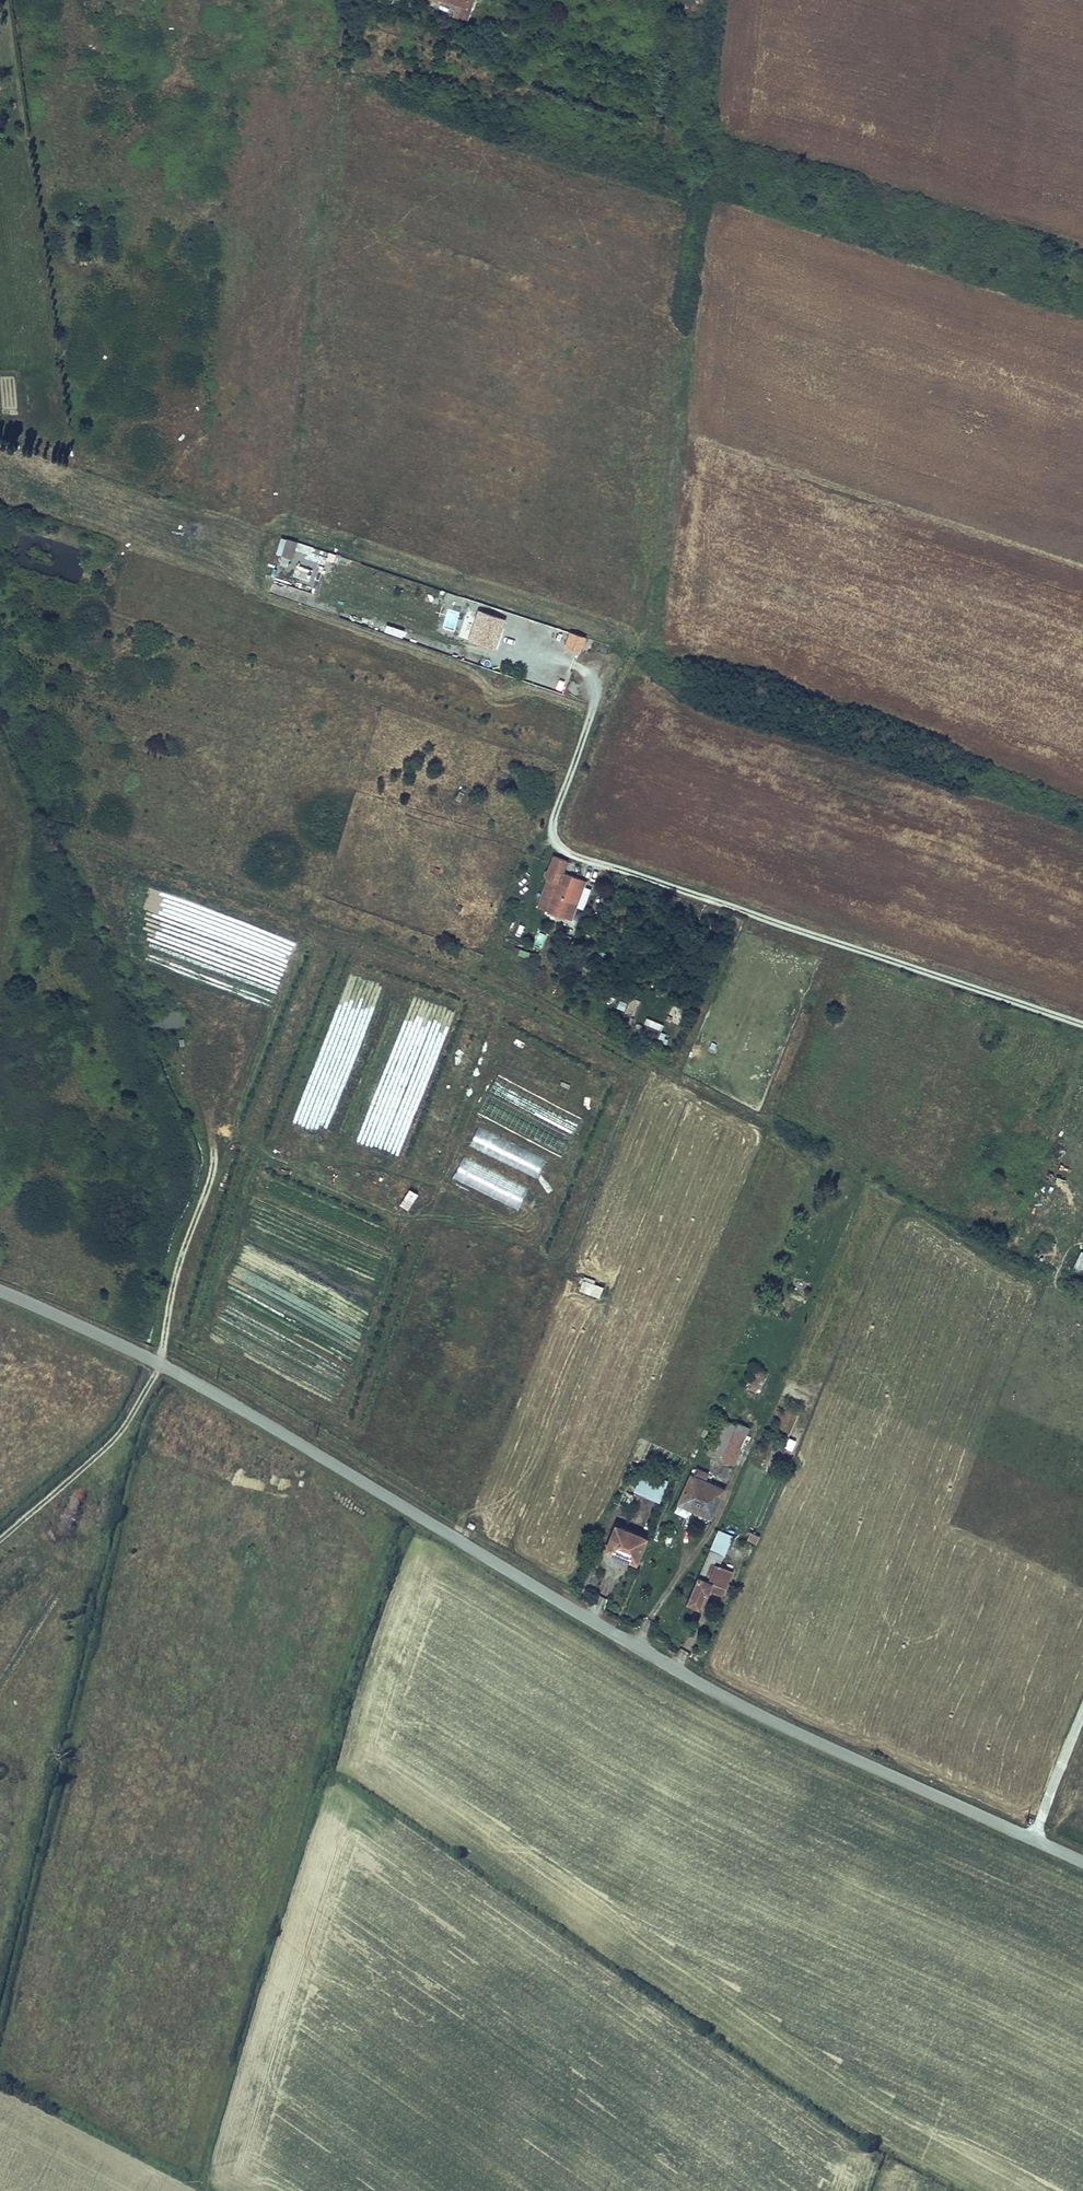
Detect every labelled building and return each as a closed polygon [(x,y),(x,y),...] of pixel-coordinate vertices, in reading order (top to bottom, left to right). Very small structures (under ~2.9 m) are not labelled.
[(439,7),(454,12),(458,0),(442,0),(439,7)] [(275,554),(292,559),(297,542),(280,537),(275,554)] [(296,576),(308,580),(312,570),(300,566),(296,576)] [(290,580),(288,585),(307,592),(309,587),(290,580)] [(454,603),(472,608),(474,601),(456,596),(454,603)] [(495,651),(505,619),(476,609),(466,641),(495,651)] [(541,851),(527,887),(536,889),(533,900),(557,909),(565,886),(545,877),(553,855),(541,851)] [(537,932),(534,945),(542,946),(544,933),(537,932)] [(645,1018),(640,1035),(657,1040),(662,1023),(645,1018)] [(407,1189),(399,1205),(409,1210),(417,1193),(407,1189)] [(1079,1251),(1073,1269),(1082,1272),(1082,1252),(1079,1251)] [(752,1366),(736,1359),(732,1366),(738,1371),(734,1382),(744,1387),(752,1366)] [(753,1401),(765,1403),(767,1396),(755,1394),(753,1401)] [(721,1417),(707,1452),(719,1458),(734,1422),(721,1417)] [(677,1470),(665,1499),(698,1513),(710,1485),(690,1476),(694,1467),(684,1464),(680,1471),(677,1470)] [(656,1479),(631,1468),(623,1488),(648,1499),(656,1479)] [(697,1469),(694,1475),(706,1480),(708,1473),(697,1469)] [(603,1523),(592,1549),(621,1561),(632,1535),(603,1523)] [(718,1531),(705,1525),(702,1532),(698,1541),(711,1547),(718,1531)] [(705,1561),(707,1557),(699,1554),(690,1574),(694,1575),(695,1573),(700,1575),(695,1586),(708,1592),(719,1567),(705,1561)] [(644,1618),(641,1626),(649,1629),(653,1621),(644,1618)] [(685,1663),(689,1652),(678,1648),(674,1658),(685,1663)]
